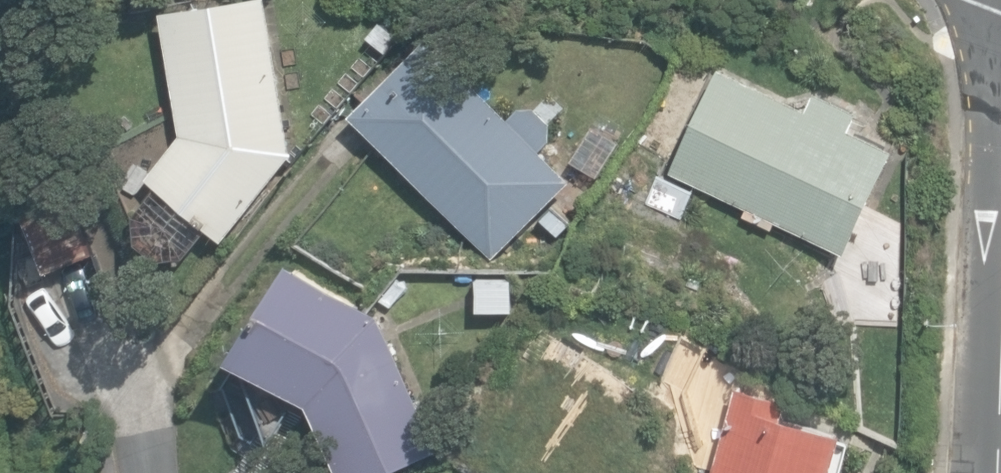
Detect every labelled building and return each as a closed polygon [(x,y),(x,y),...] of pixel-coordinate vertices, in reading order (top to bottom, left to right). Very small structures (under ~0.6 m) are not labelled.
[(159,258),(186,255),(209,229),(226,240),(293,155),(269,0),(239,0),(162,11),(181,129),(148,178),(159,187),(136,215),(140,241),(159,258)] [(368,36),(378,45),(390,32),(380,23),(368,36)] [(352,114),(493,257),(572,181),(542,150),(548,142),(549,124),(535,110),(518,111),(510,117),(454,62),(462,55),(445,47),(442,49),(431,36),(352,114)] [(777,220),(845,252),(895,148),(853,127),(860,110),(817,90),(809,106),(722,64),(672,170),(748,207),(745,213),(774,227),(777,220)] [(25,209),(46,273),(95,253),(71,190),(25,209)] [(560,235),(573,221),(553,204),(541,217),(560,235)] [(340,472),(383,472),(440,448),(381,311),(293,257),(233,354),(310,403),(340,472)] [(514,310),(515,276),(478,275),(477,310),(514,310)] [(846,430),(782,413),(786,398),(737,386),(713,472),(834,472),(846,430)]
